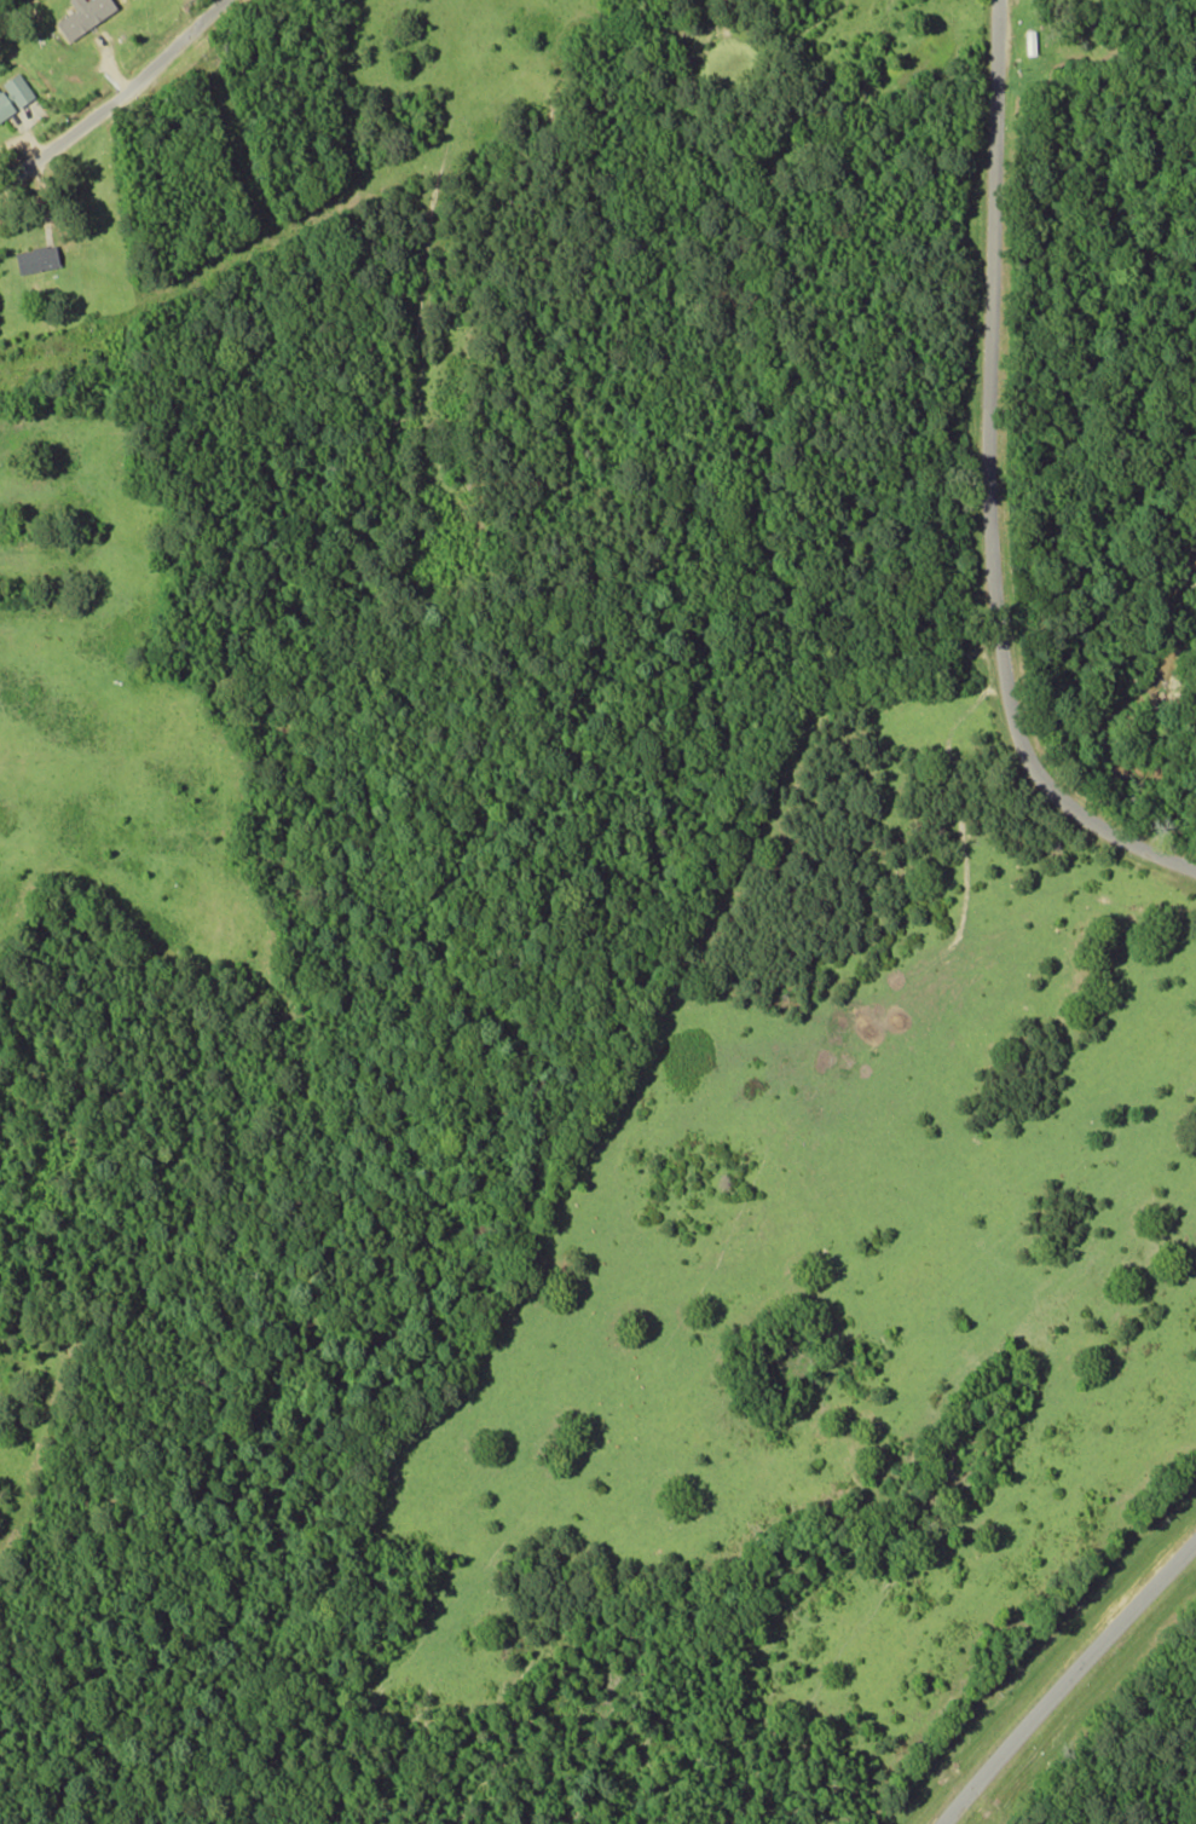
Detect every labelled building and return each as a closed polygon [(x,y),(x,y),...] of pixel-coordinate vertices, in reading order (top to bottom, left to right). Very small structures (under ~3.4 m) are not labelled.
[(110,0),(81,0),(51,21),(65,41),(114,6),(110,0)] [(16,71),(0,80),(0,117),(32,98),(16,71)] [(15,274),(56,265),(51,243),(11,252),(15,274)]
